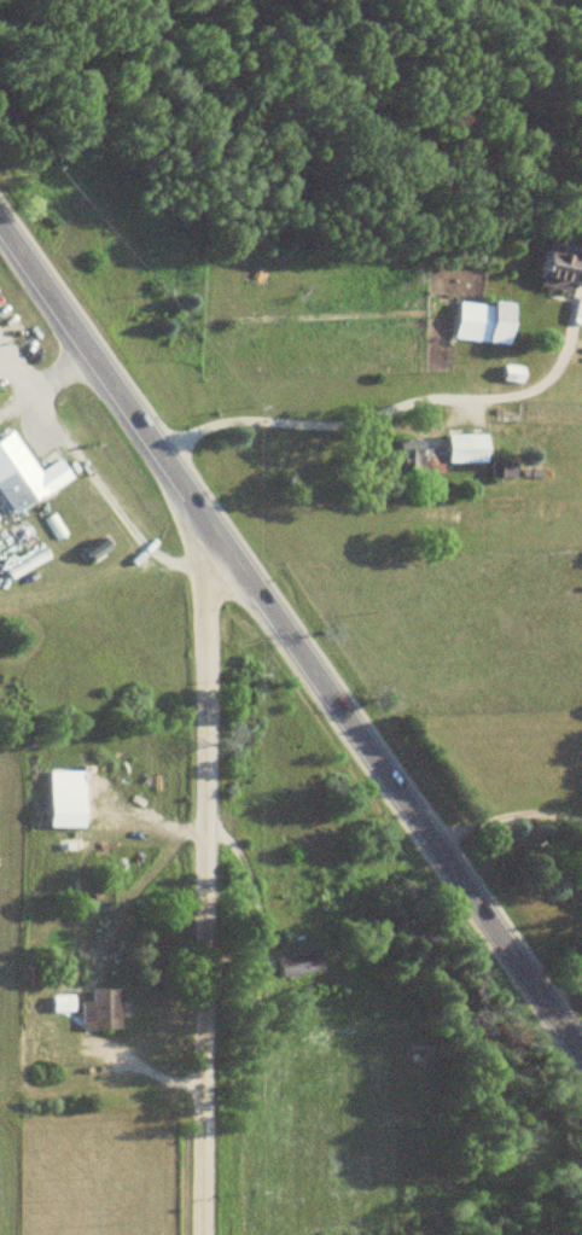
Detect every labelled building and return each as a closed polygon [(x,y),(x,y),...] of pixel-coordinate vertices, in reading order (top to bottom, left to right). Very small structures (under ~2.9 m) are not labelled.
[(576,255),(577,248),(548,242),(540,286),(569,291),(571,281),(581,283),(581,256),(576,255)] [(459,299),(456,340),(512,346),(516,305),(459,299)] [(61,460),(39,473),(14,431),(0,440),(0,495),(13,517),(74,480),(61,460)] [(487,464),(487,435),(448,435),(448,464),(487,464)] [(400,467),(444,467),(444,436),(418,436),(418,447),(400,447),(400,467)] [(323,970),(318,949),(276,960),(281,980),(323,970)] [(122,1029),(122,986),(103,986),(103,997),(84,997),(84,1029),(122,1029)]
